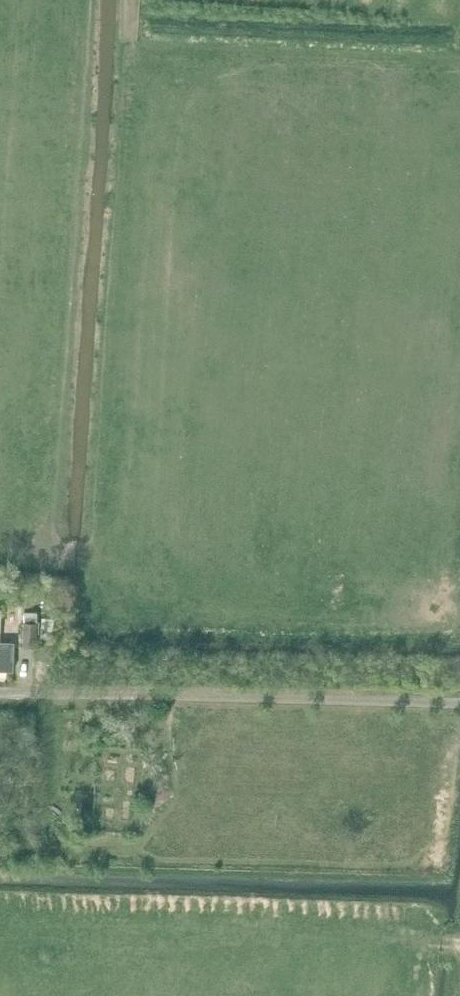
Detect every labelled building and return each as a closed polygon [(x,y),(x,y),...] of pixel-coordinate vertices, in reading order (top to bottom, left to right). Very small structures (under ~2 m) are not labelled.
[(12,670),(13,643),(0,643),(1,610),(0,610),(0,669),(12,670)] [(24,647),(36,648),(38,612),(25,611),(24,647)]
